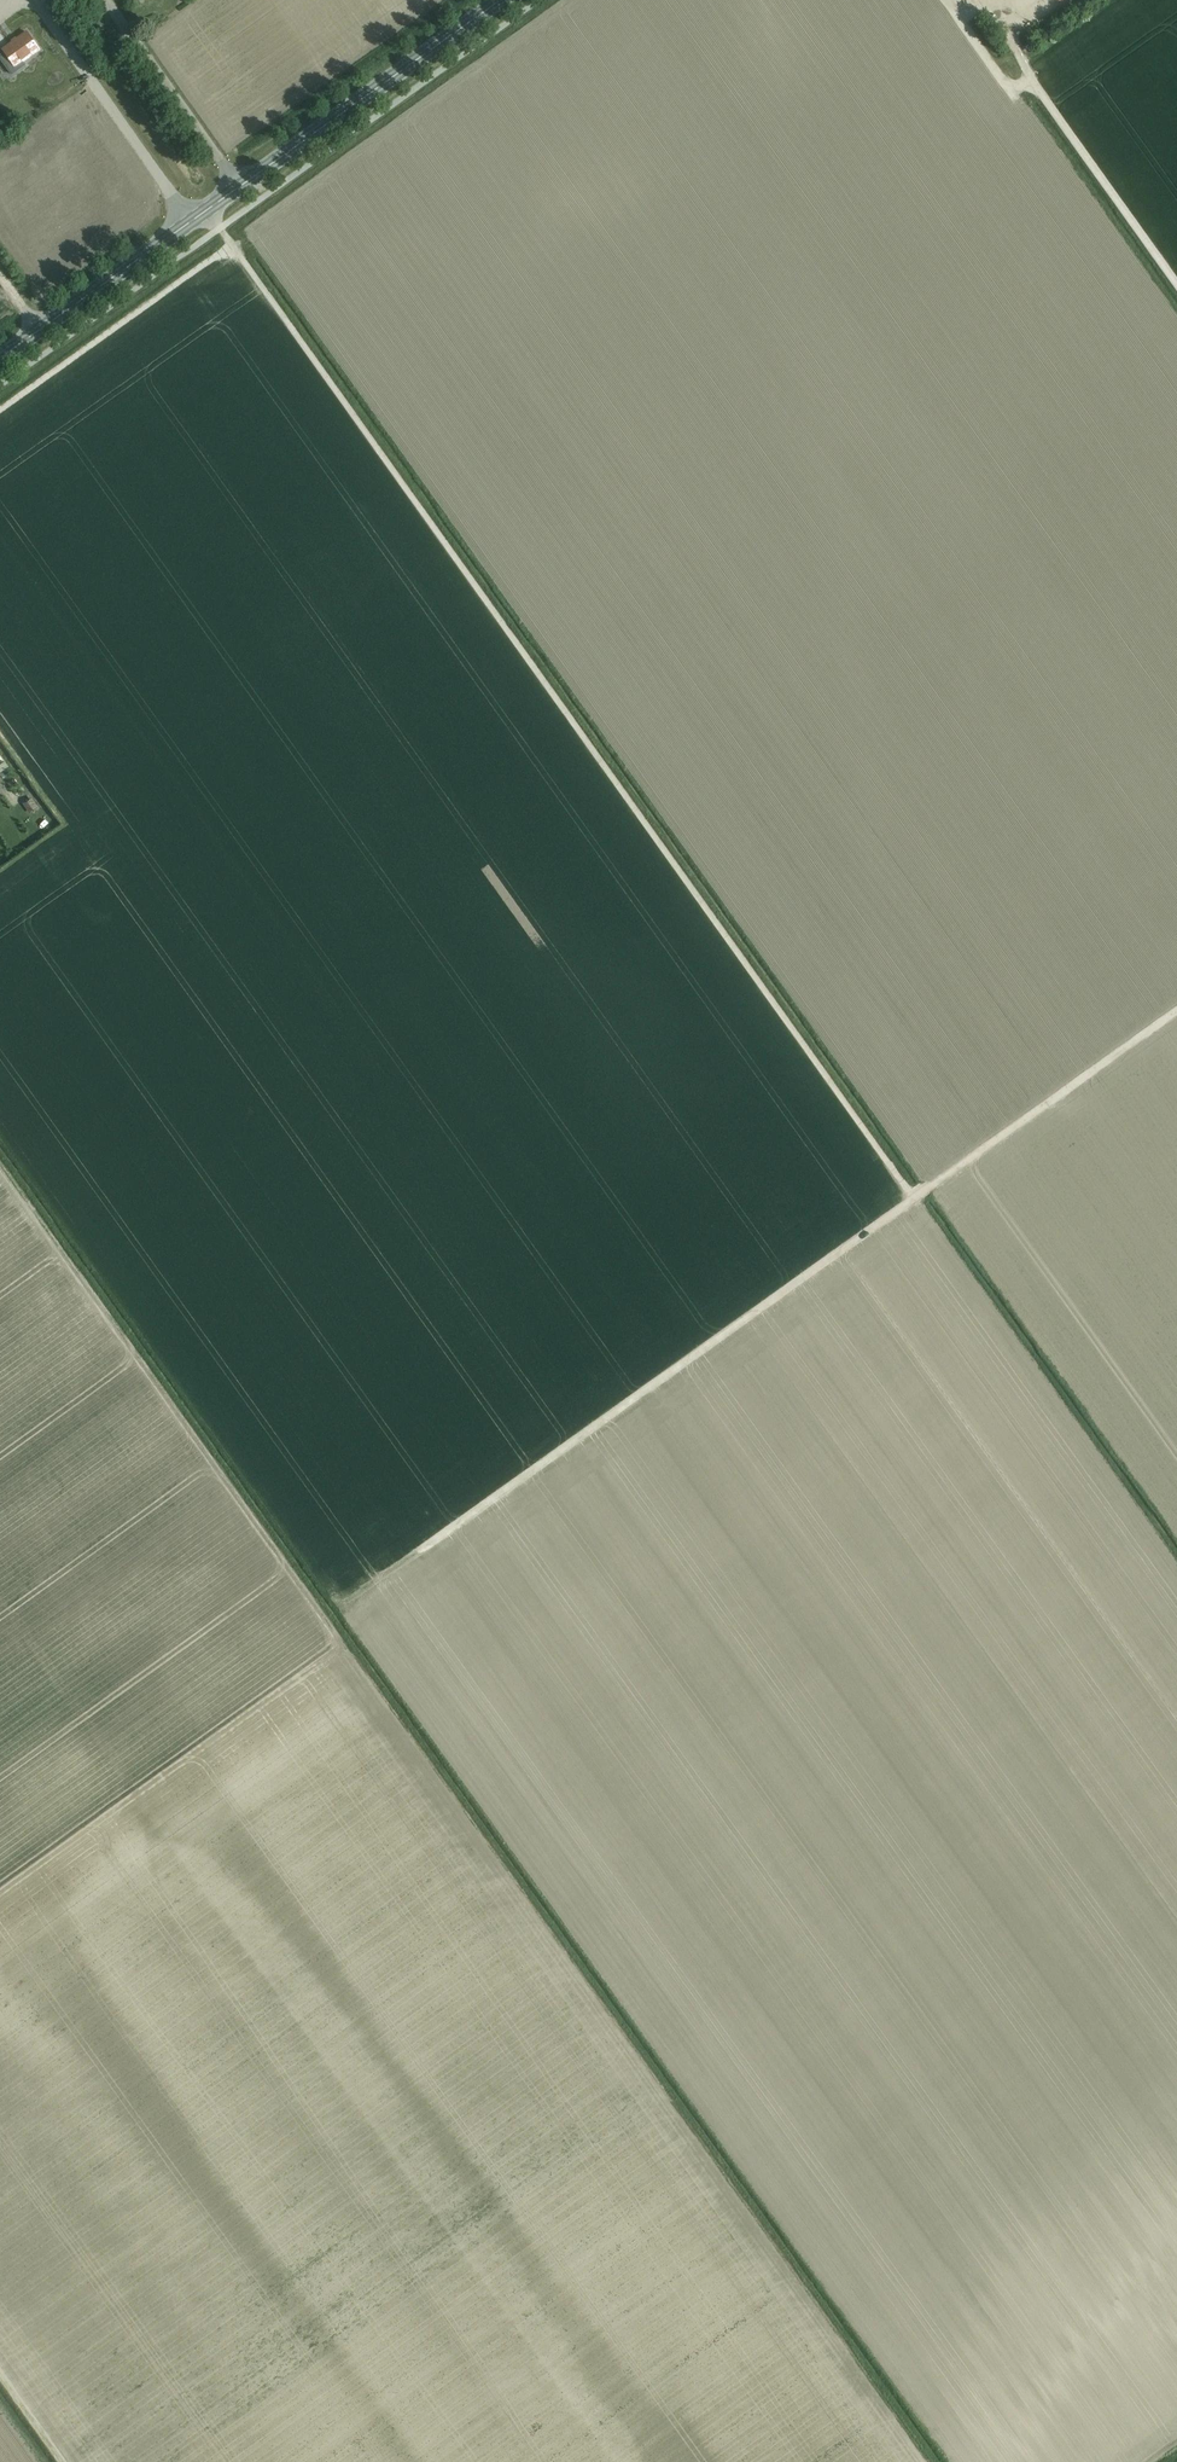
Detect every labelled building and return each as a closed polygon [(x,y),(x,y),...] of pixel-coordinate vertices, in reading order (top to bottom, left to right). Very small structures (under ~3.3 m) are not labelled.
[(15,20),(11,14),(0,21),(0,31),(15,20)] [(5,52),(0,56),(0,58),(12,74),(25,65),(23,62),(40,50),(27,32),(3,49),(5,52)]
